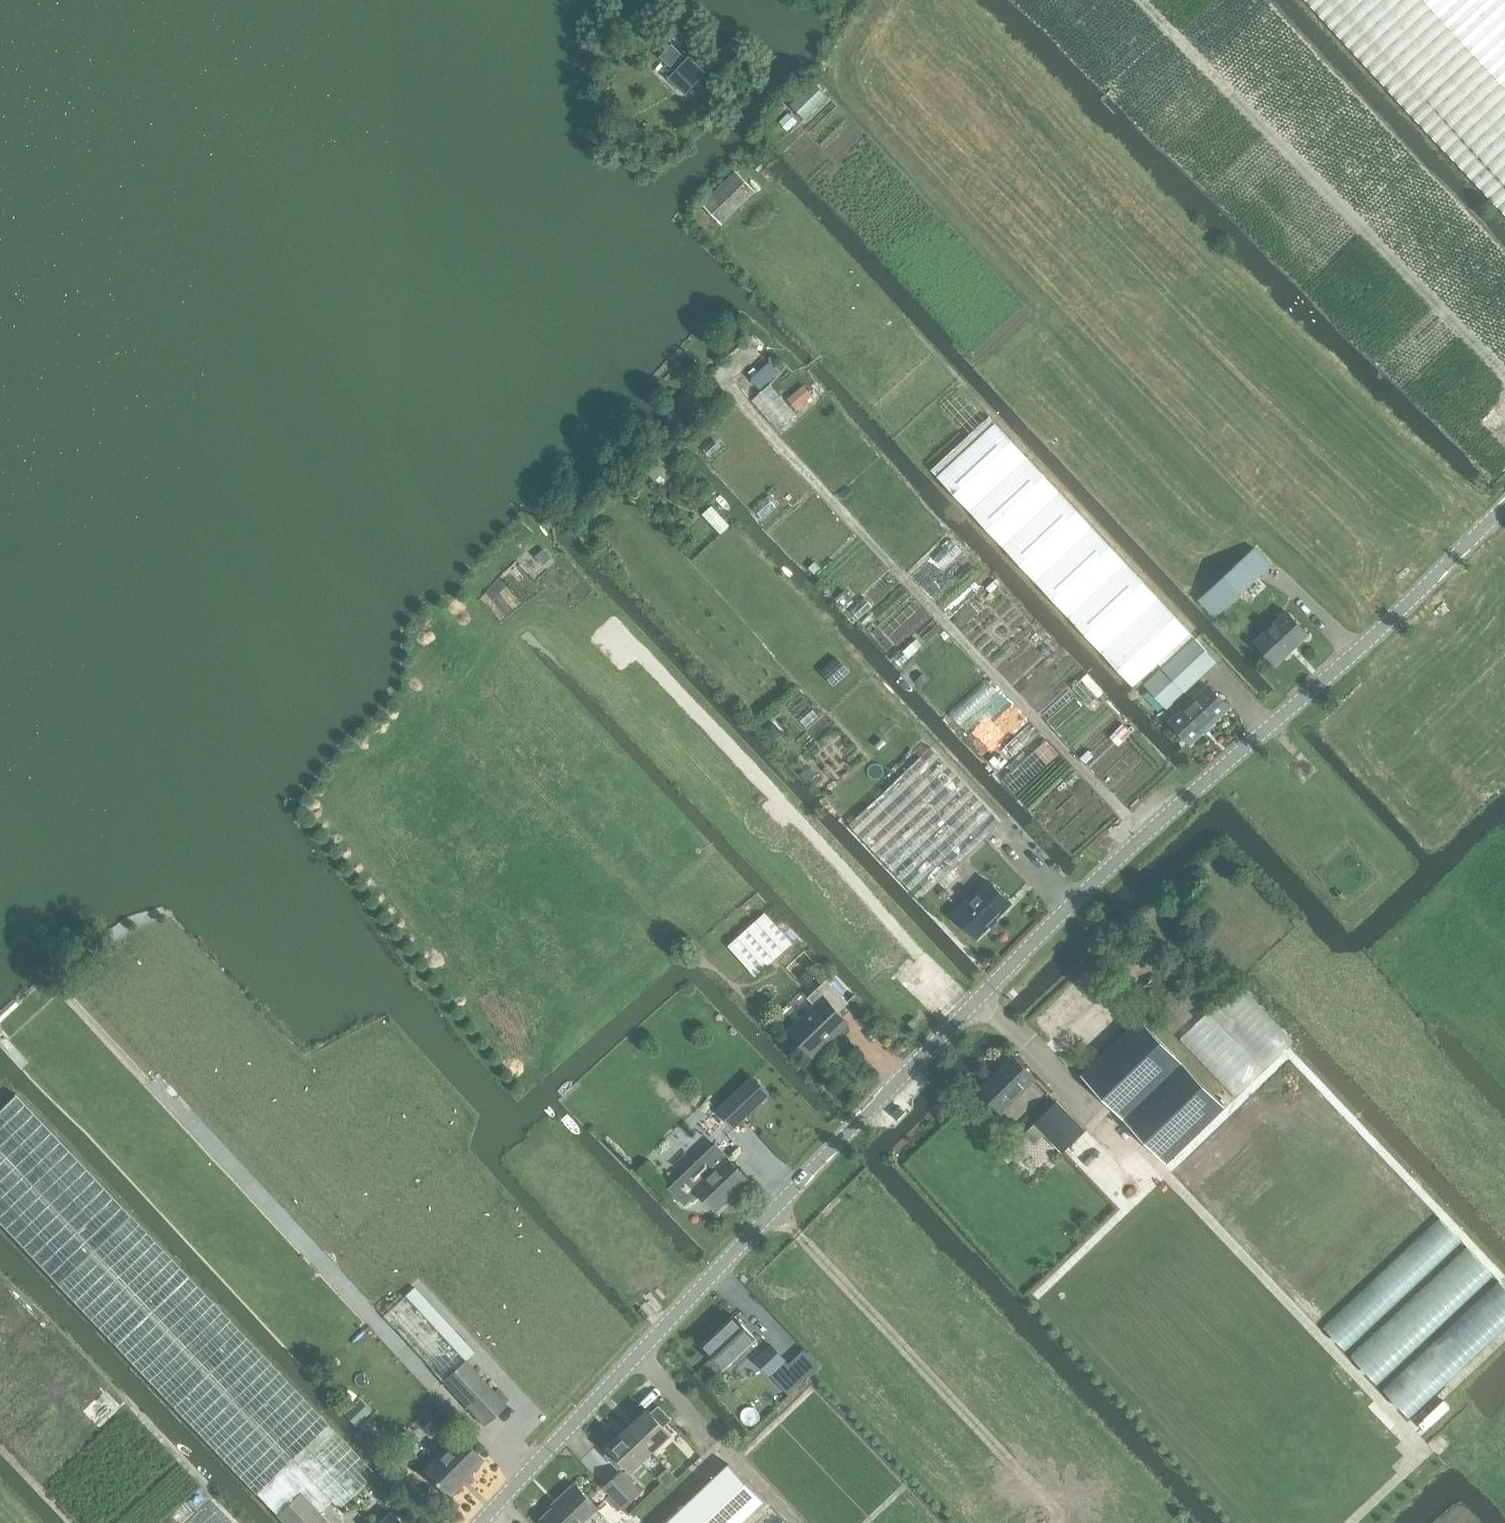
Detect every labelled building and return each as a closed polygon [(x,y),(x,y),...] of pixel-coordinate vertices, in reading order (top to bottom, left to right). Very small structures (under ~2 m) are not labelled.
[(1339,34),(1472,178),(1504,213),(1504,0),(1307,0),(1339,34)] [(672,45),(660,57),(675,72),(668,79),(686,95),(706,73),(689,57),(686,59),(672,45)] [(805,118),(827,96),(812,80),(790,103),(805,118)] [(722,225),(756,191),(734,170),(700,203),(722,225)] [(1214,617),(1270,564),(1254,546),(1034,311),(977,363),(1197,600),(1214,617)] [(794,413),(768,386),(751,401),(778,429),(794,413)] [(1134,686),(1158,663),(1161,666),(1143,684),(1166,709),(1216,660),(1193,635),(1192,636),(960,388),(941,406),(968,435),(931,470),(1134,686)] [(844,500),(853,492),(847,485),(838,493),(844,500)] [(1275,664),(1307,634),(1284,610),(1253,640),(1275,664)] [(836,656),(821,670),(835,685),(850,672),(836,656)] [(1190,744),(1229,707),(1207,683),(1167,719),(1190,744)] [(945,887),(959,874),(953,867),(1002,821),(931,747),(850,823),(920,898),(938,880),(945,887)] [(977,938),(1012,902),(987,877),(953,913),(977,938)] [(728,945),(755,976),(793,943),(766,912),(728,945)] [(797,981),(815,964),(804,952),(786,968),(797,981)] [(1168,989),(1155,977),(1141,989),(1163,1013),(1158,1017),(1173,1033),(1193,1015),(1178,999),(1186,992),(1176,982),(1168,989)] [(813,1055),(848,1022),(839,1012),(849,1002),(827,979),(808,997),(815,1005),(789,1029),(813,1055)] [(1166,1162),(1224,1105),(1139,1018),(1081,1074),(1166,1162)] [(1003,1114),(1037,1080),(1012,1055),(978,1089),(1003,1114)] [(753,1075),(717,1108),(735,1127),(770,1094),(753,1075)] [(276,1513),(286,1522),(329,1522),(317,1510),(331,1498),(338,1507),(374,1472),(328,1424),(330,1423),(132,1214),(131,1215),(16,1092),(0,1107),(0,1221),(58,1282),(57,1283),(276,1513)] [(1061,1152),(1085,1129),(1056,1100),(1023,1133),(1033,1142),(1043,1133),(1061,1152)] [(899,1115),(904,1110),(899,1104),(893,1110),(899,1115)] [(1194,1195),(1253,1139),(1231,1115),(1172,1171),(1194,1195)] [(715,1143),(668,1188),(684,1205),(699,1190),(716,1208),(748,1178),(726,1155),(715,1143)] [(484,1423),(505,1402),(465,1359),(473,1351),(413,1287),(405,1295),(382,1315),(442,1379),(484,1423)] [(724,1367),(756,1337),(733,1314),(702,1344),(724,1367)] [(794,1371),(768,1345),(754,1359),(789,1395),(804,1380),(795,1370),(794,1371)] [(344,1412),(356,1425),(371,1410),(359,1398),(344,1412)] [(649,1408),(629,1427),(651,1450),(671,1432),(664,1425),(671,1418),(659,1405),(652,1411),(651,1410),(649,1408)] [(612,1448),(605,1454),(618,1468),(624,1462),(631,1469),(651,1450),(629,1427),(609,1446),(612,1448)] [(468,1471),(481,1458),(456,1433),(423,1466),(445,1490),(467,1469),(468,1471)] [(415,1455),(411,1439),(394,1443),(399,1460),(415,1455)] [(665,1522),(740,1522),(764,1500),(729,1463),(665,1522)] [(624,1507),(642,1490),(622,1470),(604,1486),(611,1493),(607,1498),(620,1510),(623,1506),(624,1507)] [(597,1508),(575,1484),(560,1498),(562,1500),(542,1519),(546,1522),(581,1522),(597,1508)] [(389,1509),(375,1522),(401,1522),(389,1509)]
